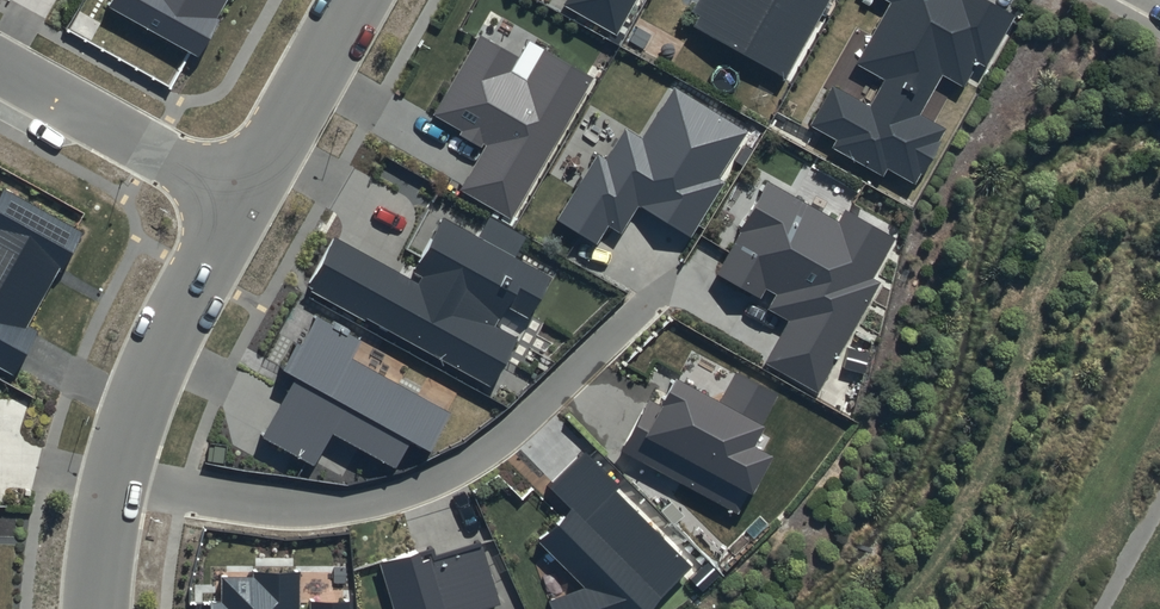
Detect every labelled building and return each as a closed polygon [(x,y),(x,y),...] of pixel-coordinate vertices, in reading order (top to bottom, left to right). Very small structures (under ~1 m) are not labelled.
[(110,6),(199,56),(231,0),(113,0),(110,6)] [(617,33),(636,0),(563,0),(560,5),(616,36),(617,33)] [(785,78),(829,0),(702,0),(688,24),(785,78)] [(893,2),(859,63),(886,78),(870,107),(833,87),(812,125),(837,139),(832,147),(883,176),(887,168),(916,184),(922,173),(926,175),(945,142),(939,139),(945,128),(921,116),(943,77),(963,87),(977,62),(986,66),(1014,16),(985,0),(890,0),(893,2)] [(518,54),(481,32),(432,114),(483,144),(456,188),(511,221),(596,77),(543,46),(526,76),(511,67),(518,54)] [(749,133),(674,88),(643,139),(626,129),(606,162),(598,157),(560,219),(597,241),(608,224),(623,233),(639,207),(692,239),(726,182),(720,179),(749,133)] [(763,357),(810,385),(899,235),(848,204),(838,220),(769,179),(713,272),(788,316),(763,357)] [(8,361),(82,234),(0,186),(0,187),(0,357),(8,361)] [(337,237),(309,287),(491,387),(552,276),(445,217),(411,278),(337,237)] [(319,316),(259,433),(314,462),(331,428),(393,460),(407,432),(431,444),(449,408),(353,359),(364,339),(319,316)] [(736,372),(719,403),(676,380),(662,407),(648,400),(621,450),(738,513),(748,495),(752,497),(774,457),(754,446),(781,396),(736,372)] [(584,455),(547,488),(569,510),(538,540),(584,588),(549,601),(552,608),(648,608),(691,567),(584,455)] [(432,546),(377,563),(392,608),(484,608),(500,604),(481,543),(435,557),(432,546)] [(221,577),(221,602),(211,602),(211,608),(299,608),(299,570),(251,570),(251,577),(221,577)]
